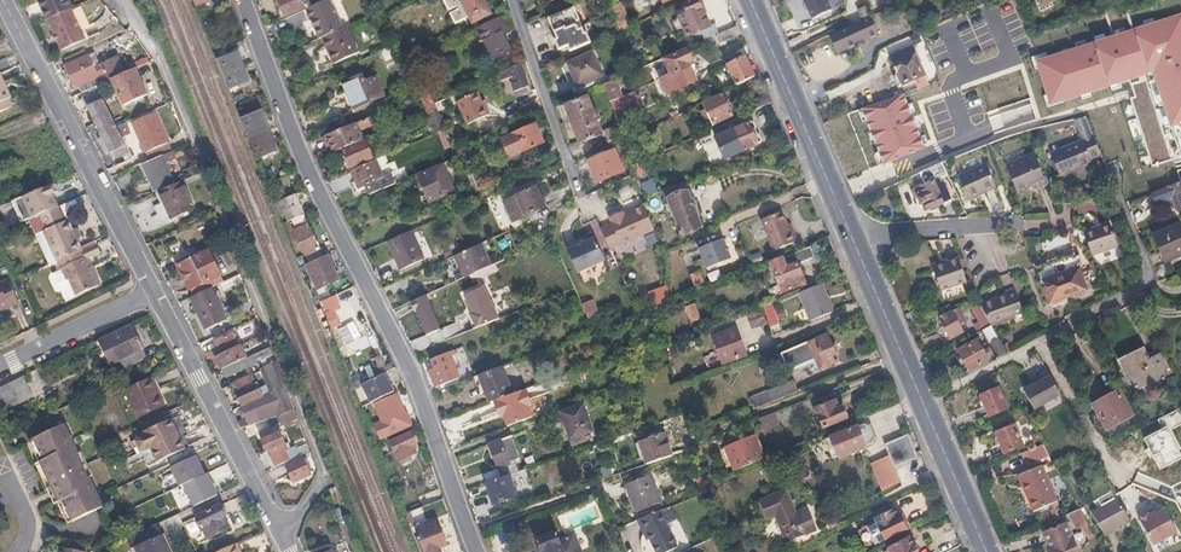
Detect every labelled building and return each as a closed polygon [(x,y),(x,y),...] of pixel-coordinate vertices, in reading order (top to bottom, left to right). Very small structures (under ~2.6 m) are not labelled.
[(69,0),(38,0),(47,18),(48,18),(71,7),(72,6),(69,0)] [(297,0),(276,0),(271,2),(279,21),(301,10),(297,0)] [(330,0),(324,0),(307,8),(321,38),(324,36),(344,27),(330,0)] [(485,0),(445,0),(455,20),(469,14),(472,20),(491,12),(485,0)] [(699,0),(692,0),(685,3),(688,11),(679,14),(688,34),(710,24),(699,0)] [(843,12),(838,0),(800,0),(812,26),(843,12)] [(900,5),(898,0),(891,0),(884,3),(888,11),(900,5)] [(617,3),(606,7),(616,31),(627,27),(617,3)] [(585,31),(574,6),(548,17),(550,24),(554,23),(559,36),(557,37),(560,47),(569,43),(571,49),(591,40),(587,31),(585,31)] [(48,18),(55,33),(53,33),(56,41),(58,40),(62,49),(86,38),(71,7),(48,18)] [(872,18),(867,7),(859,12),(863,22),(872,18)] [(510,49),(502,31),(506,29),(504,25),(508,23),(504,15),(477,28),(482,40),(486,39),(494,57),(510,49)] [(880,36),(872,18),(863,22),(830,37),(838,54),(880,36)] [(359,51),(347,25),(344,27),(324,36),(336,62),(359,51)] [(695,77),(688,61),(693,59),(687,46),(665,56),(671,68),(659,73),(663,85),(666,84),(668,89),(695,77)] [(925,77),(912,49),(890,59),(898,77),(894,78),(899,89),(913,83),(924,78),(925,77)] [(603,74),(592,51),(569,62),(579,85),(584,83),(586,86),(596,81),(595,78),(603,74)] [(113,77),(126,71),(119,55),(94,66),(88,53),(66,63),(76,85),(80,83),(83,90),(113,77)] [(237,55),(224,59),(218,61),(230,91),(248,83),(237,55)] [(756,76),(747,56),(729,65),(738,85),(756,76)] [(510,67),(516,81),(512,83),(515,90),(520,88),(522,93),(529,89),(528,85),(530,84),(521,63),(510,67)] [(148,93),(137,66),(126,71),(113,77),(125,103),(148,93)] [(0,72),(0,112),(12,106),(9,98),(11,97),(0,72)] [(376,75),(364,80),(361,73),(344,81),(356,106),(371,99),(385,94),(376,75)] [(928,87),(924,78),(913,83),(917,91),(928,87)] [(616,81),(602,84),(610,121),(639,115),(634,92),(619,95),(616,81)] [(117,125),(100,91),(86,97),(115,157),(130,151),(122,135),(120,131),(117,125)] [(486,115),(476,92),(454,101),(465,124),(486,115)] [(733,115),(722,92),(703,101),(713,123),(733,115)] [(772,101),(768,93),(751,100),(754,109),(772,101)] [(857,111),(880,166),(923,149),(901,94),(857,111)] [(600,118),(595,106),(592,107),(587,95),(566,103),(581,141),(602,133),(597,119),(600,118)] [(425,112),(432,127),(441,123),(434,108),(425,112)] [(169,142),(156,112),(133,122),(146,152),(169,142)] [(260,112),(247,116),(242,119),(258,159),(276,151),(260,112)] [(761,139),(760,136),(759,135),(756,133),(753,134),(752,130),(755,128),(756,127),(755,123),(751,121),(747,122),(744,114),(728,120),(731,129),(716,135),(726,157),(757,144),(757,143),(760,141),(761,139)] [(363,138),(358,127),(373,120),(371,115),(327,133),(334,151),(363,138)] [(1169,123),(1180,150),(1180,118),(1169,123)] [(1094,138),(1086,119),(1074,121),(1082,142),(1094,138)] [(117,125),(120,131),(122,135),(130,132),(125,122),(117,125)] [(624,136),(619,122),(605,129),(610,142),(624,136)] [(544,142),(536,123),(502,138),(510,157),(544,142)] [(1110,142),(1108,135),(1095,140),(1097,147),(1110,142)] [(1051,154),(1053,159),(1062,179),(1079,172),(1078,170),(1093,164),(1092,161),(1101,157),(1097,147),(1095,140),(1094,138),(1082,142),(1051,154)] [(373,156),(365,139),(343,149),(351,166),(373,156)] [(1117,160),(1110,142),(1097,147),(1101,157),(1104,166),(1117,160)] [(624,170),(615,149),(590,160),(599,181),(624,170)] [(173,176),(163,154),(144,162),(155,189),(181,178),(179,174),(173,176)] [(1047,184),(1035,156),(1007,167),(1018,193),(1037,186),(1037,188),(1047,184)] [(389,185),(376,159),(352,169),(357,180),(353,181),(358,190),(372,184),(375,191),(389,185)] [(649,171),(645,161),(637,163),(632,165),(636,176),(649,171)] [(429,200),(443,194),(454,190),(443,163),(418,174),(429,200)] [(999,190),(990,166),(962,177),(972,200),(999,190)] [(292,182),(288,173),(276,179),(280,188),(292,182)] [(196,206),(184,178),(160,189),(173,216),(196,206)] [(73,188),(69,180),(60,183),(64,191),(73,188)] [(698,211),(690,191),(689,192),(684,180),(665,187),(668,195),(666,196),(670,207),(673,206),(682,231),(701,225),(697,212),(698,211)] [(942,180),(916,191),(912,192),(914,199),(918,198),(921,206),(926,205),(929,212),(951,203),(942,180)] [(58,205),(49,184),(23,196),(33,217),(40,213),(58,205)] [(547,205),(538,184),(506,199),(515,220),(547,205)] [(1179,186),(1152,196),(1156,206),(1174,200),(1179,212),(1180,211),(1180,191),(1179,186)] [(308,214),(298,193),(281,200),(286,213),(292,210),(296,219),(308,214)] [(81,212),(75,198),(60,205),(66,218),(81,212)] [(654,227),(644,204),(641,203),(635,206),(634,209),(625,213),(624,210),(610,216),(612,222),(601,227),(611,247),(654,227)] [(82,249),(68,219),(65,220),(58,205),(40,213),(47,229),(43,231),(57,261),(82,249)] [(798,239),(792,222),(788,223),(783,210),(765,217),(777,247),(798,239)] [(330,253),(310,213),(308,214),(296,219),(316,259),(330,253)] [(1118,246),(1111,224),(1085,233),(1093,255),(1118,246)] [(1176,225),(1151,236),(1162,264),(1180,255),(1180,236),(1176,225)] [(425,257),(412,229),(388,240),(401,267),(425,257)] [(648,246),(656,242),(650,232),(642,236),(648,246)] [(189,288),(218,275),(214,265),(207,250),(188,258),(176,235),(160,242),(171,265),(177,263),(189,288)] [(606,258),(597,235),(569,247),(579,270),(606,258)] [(732,256),(724,236),(700,246),(708,266),(732,256)] [(466,248),(463,241),(446,248),(449,256),(455,254),(466,248)] [(492,263),(482,241),(466,248),(455,254),(464,275),(492,263)] [(638,241),(625,245),(628,253),(640,250),(638,241)] [(92,272),(86,259),(101,252),(97,243),(82,249),(57,261),(66,281),(70,279),(77,297),(101,286),(95,271),(92,272)] [(803,272),(799,261),(801,261),(802,253),(801,249),(772,261),(784,290),(802,283),(799,273),(803,272)] [(1087,289),(1077,267),(1082,264),(1077,251),(1036,266),(1050,302),(1087,289)] [(341,279),(330,253),(316,259),(311,262),(323,287),(341,279)] [(970,281),(961,260),(937,269),(945,291),(970,281)] [(700,270),(689,273),(695,289),(705,286),(700,270)] [(10,280),(1,284),(0,283),(0,311),(11,306),(12,309),(22,305),(10,280)] [(834,309),(823,281),(800,290),(811,318),(834,309)] [(1024,311),(1016,288),(1004,292),(1005,296),(981,303),(990,321),(992,325),(993,326),(1015,319),(1014,314),(1024,311)] [(201,333),(221,324),(219,320),(206,290),(185,299),(201,333)] [(340,303),(336,293),(320,300),(324,310),(329,321),(338,317),(333,307),(340,303)] [(476,317),(466,296),(449,303),(459,324),(476,317)] [(593,297),(580,302),(586,316),(598,311),(593,297)] [(689,321),(700,317),(695,301),(684,305),(689,321)] [(779,319),(772,302),(763,305),(770,323),(779,319)] [(966,322),(959,308),(941,317),(951,339),(963,333),(960,326),(966,322)] [(749,328),(765,324),(762,310),(746,314),(749,328)] [(747,351),(737,324),(713,333),(723,360),(747,351)] [(148,357),(132,325),(101,340),(112,363),(121,359),(125,368),(148,357)] [(1006,353),(993,326),(992,325),(983,329),(982,330),(989,343),(993,341),(1001,356),(1006,353)] [(238,344),(232,332),(216,339),(222,352),(238,344)] [(839,359),(828,332),(782,350),(788,367),(811,358),(815,369),(839,359)] [(988,360),(977,339),(962,347),(973,368),(988,360)] [(247,357),(241,343),(238,344),(222,352),(216,355),(222,369),(224,368),(247,357)] [(294,408),(270,346),(247,357),(224,368),(230,381),(261,367),(264,376),(235,390),(251,423),(279,413),(294,408)] [(452,359),(449,351),(434,357),(438,365),(452,359)] [(1175,373),(1165,353),(1162,355),(1159,351),(1147,357),(1144,351),(1126,361),(1130,370),(1126,372),(1130,381),(1135,378),(1139,387),(1161,376),(1163,378),(1175,373)] [(386,368),(380,354),(371,358),(378,372),(386,368)] [(460,377),(452,359),(438,365),(430,368),(437,386),(460,377)] [(511,392),(500,365),(478,374),(489,401),(511,392)] [(394,390),(385,371),(363,382),(371,401),(394,390)] [(23,377),(0,388),(0,412),(32,397),(23,377)] [(165,404),(153,378),(128,390),(140,416),(165,404)] [(755,408),(799,390),(794,378),(750,396),(755,408)] [(1052,378),(1031,388),(1025,392),(1035,411),(1062,396),(1052,378)] [(1007,410),(1000,390),(982,397),(990,417),(1007,410)] [(1106,429),(1131,416),(1119,392),(1094,405),(1106,429)] [(410,425),(396,393),(380,400),(380,401),(376,403),(384,418),(375,423),(381,438),(410,425)] [(847,414),(843,403),(839,404),(836,398),(826,403),(825,401),(817,405),(824,423),(847,414)] [(593,428),(584,403),(563,411),(572,435),(593,428)] [(297,415),(294,408),(279,413),(282,422),(297,415)] [(784,430),(777,411),(760,417),(768,436),(784,430)] [(186,449),(172,417),(144,430),(146,433),(139,436),(137,441),(149,466),(186,449)] [(873,440),(875,435),(870,423),(865,421),(846,429),(844,425),(839,427),(840,431),(826,437),(834,455),(838,454),(841,455),(849,452),(849,450),(873,440)] [(89,477),(78,455),(80,454),(66,424),(34,439),(44,461),(40,463),(59,503),(63,501),(74,523),(106,508),(91,476),(89,477)] [(1023,448),(1015,427),(998,434),(1006,454),(1023,448)] [(413,452),(412,448),(410,444),(417,441),(412,430),(392,440),(400,458),(413,452)] [(288,450),(279,431),(262,439),(267,449),(270,448),(277,463),(291,457),(288,450)] [(675,453),(667,431),(643,439),(650,461),(675,453)] [(914,443),(910,432),(894,438),(895,441),(887,444),(892,456),(900,453),(899,449),(914,443)] [(765,457),(756,434),(728,445),(724,446),(730,465),(735,463),(737,468),(765,457)] [(521,456),(517,444),(506,448),(502,438),(491,443),(504,475),(510,473),(522,469),(517,458),(521,456)] [(295,446),(288,450),(293,459),(300,456),(295,446)] [(1041,461),(1037,449),(1024,454),(1028,466),(1041,461)] [(178,484),(201,474),(192,454),(165,467),(174,486),(178,484)] [(310,473),(302,457),(286,464),(293,480),(310,473)] [(1057,503),(1042,467),(1022,475),(1019,477),(1035,512),(1057,503)] [(178,484),(188,506),(213,494),(202,472),(201,474),(178,484)] [(517,493),(510,473),(504,475),(487,481),(494,502),(517,493)] [(662,501),(652,473),(628,481),(629,485),(638,510),(662,501)] [(424,477),(427,487),(436,484),(433,474),(424,477)] [(797,511),(788,488),(759,499),(766,517),(775,514),(786,541),(818,529),(809,507),(797,511)] [(598,499),(596,492),(583,497),(584,503),(598,499)] [(1132,521),(1120,498),(1103,508),(1094,513),(1106,535),(1132,521)] [(226,528),(222,518),(225,517),(220,505),(198,516),(207,537),(226,528)] [(905,525),(896,506),(876,516),(877,520),(885,535),(905,525)] [(1077,512),(1074,506),(1066,510),(1068,515),(1070,515),(1077,512)] [(661,509),(641,516),(656,551),(664,551),(678,546),(661,509)] [(1093,529),(1081,510),(1077,512),(1070,515),(1078,531),(1083,528),(1086,533),(1093,529)] [(1156,510),(1150,514),(1140,519),(1155,546),(1179,533),(1167,510),(1159,515),(1156,510)] [(438,520),(417,527),(426,551),(441,551),(439,547),(446,544),(438,520)] [(885,535),(877,520),(859,529),(867,544),(885,535)] [(521,540),(515,522),(499,527),(505,545),(521,540)] [(172,547),(169,548),(158,524),(129,537),(134,549),(137,548),(139,551),(174,551),(172,547)] [(1069,525),(1047,533),(1054,551),(1079,551),(1069,525)] [(576,532),(560,538),(556,530),(538,537),(544,551),(583,551),(576,532)] [(914,543),(912,543),(909,537),(890,546),(890,548),(884,551),(885,551),(918,551),(914,543)] [(238,543),(218,551),(243,551),(238,543)]
